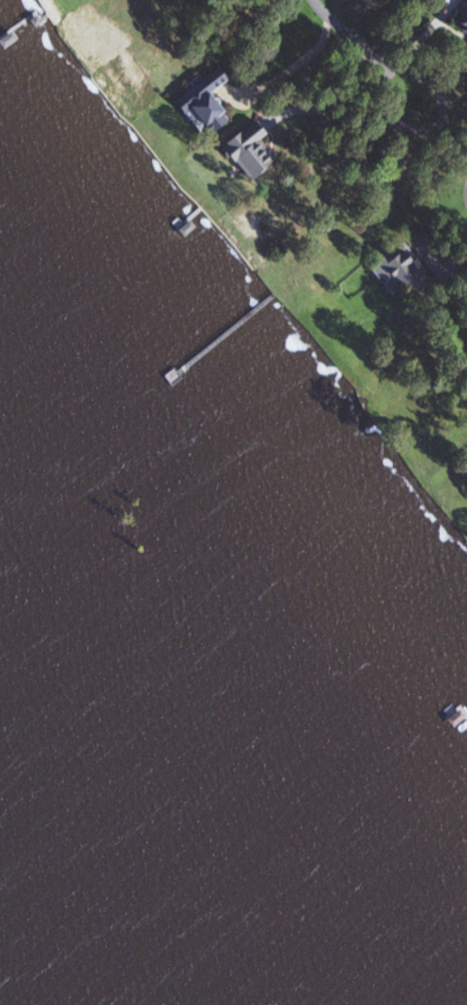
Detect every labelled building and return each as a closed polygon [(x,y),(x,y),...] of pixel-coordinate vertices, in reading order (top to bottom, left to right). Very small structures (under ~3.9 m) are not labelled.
[(460,6),(465,10),(455,25),(466,33),(466,0),(464,0),(460,6)] [(231,112),(216,91),(232,80),(223,67),(186,94),(215,134),(226,126),(221,119),(231,112)] [(428,274),(405,244),(373,267),(396,298),(428,274)]
